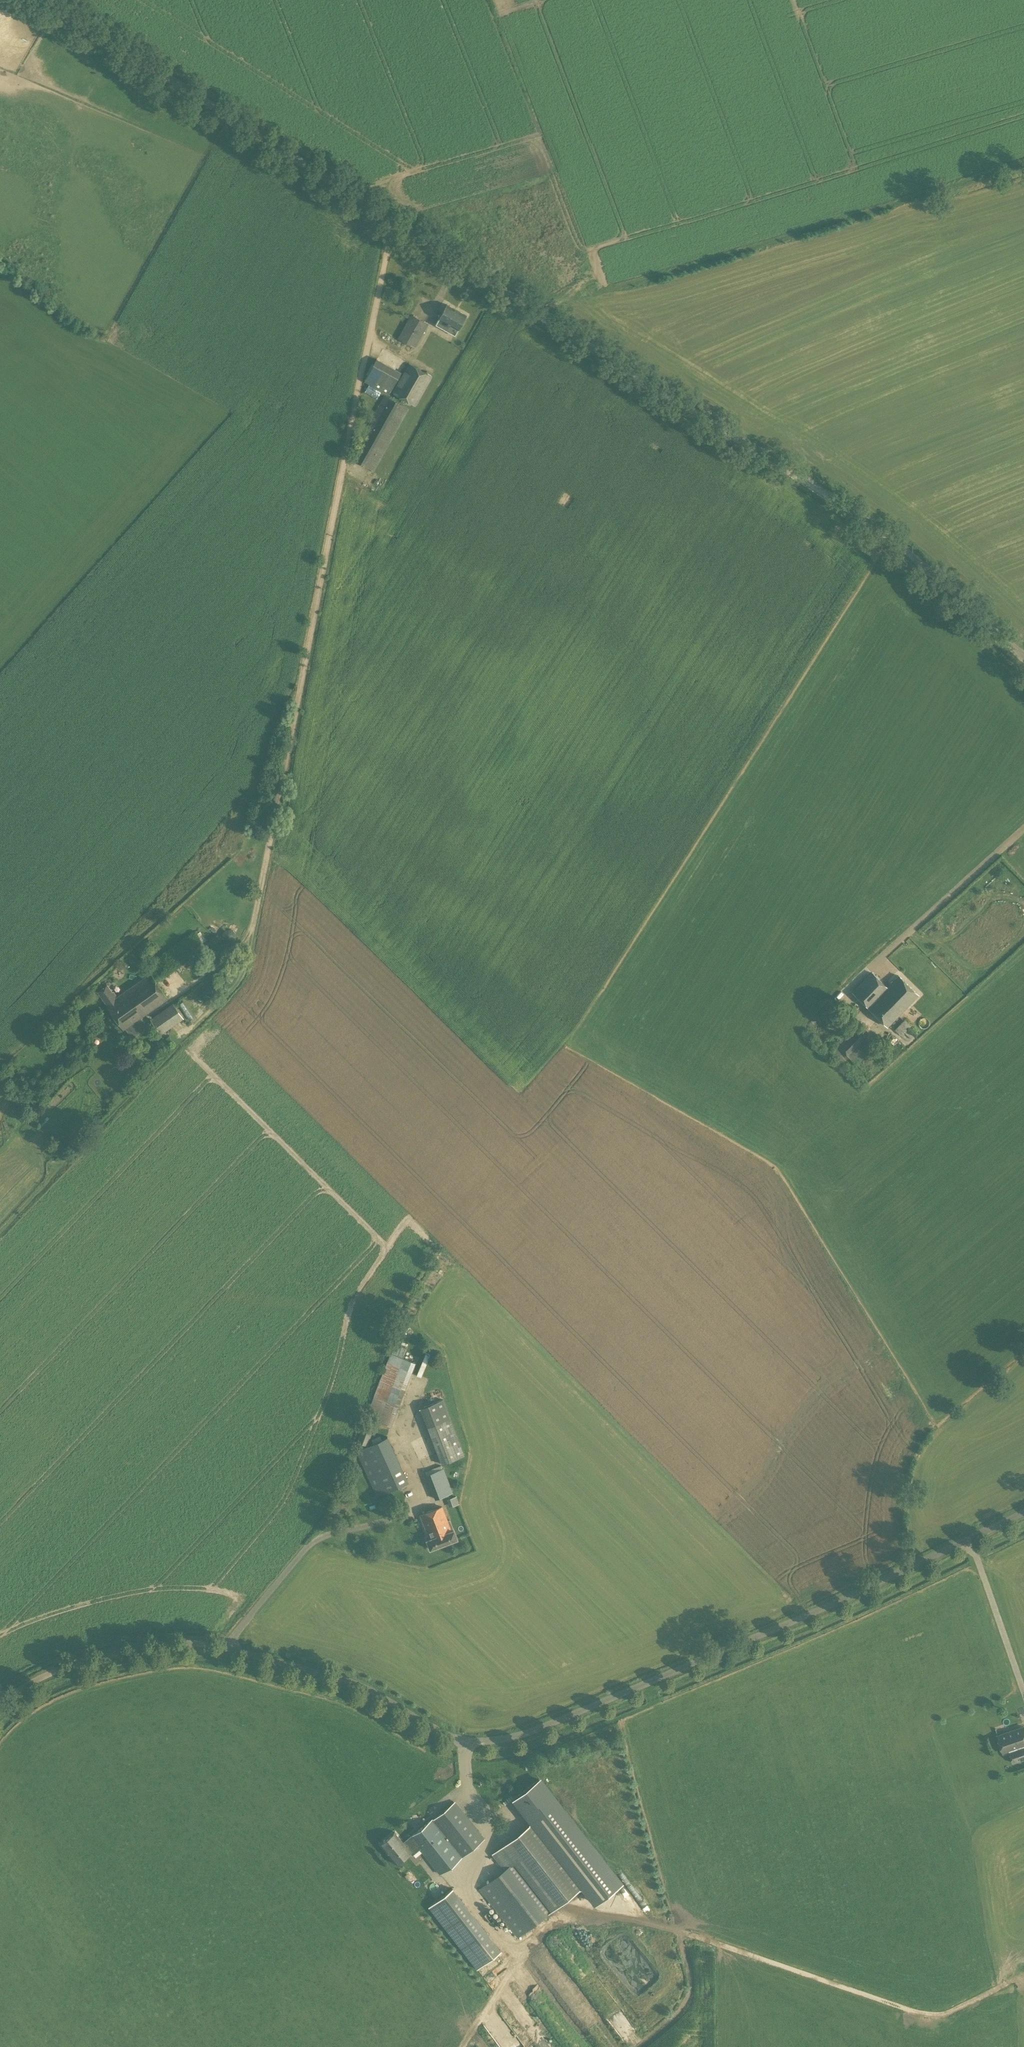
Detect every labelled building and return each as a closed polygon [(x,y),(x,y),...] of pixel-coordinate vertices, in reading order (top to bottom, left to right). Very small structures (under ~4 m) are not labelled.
[(446,305),(436,323),(455,335),(465,316),(446,305)] [(413,311),(411,315),(411,314),(397,339),(414,348),(428,324),(417,318),(419,315),(413,311)] [(364,381),(388,395),(401,372),(377,358),(364,381)] [(416,406),(432,376),(409,364),(393,393),(416,406)] [(374,472),(409,409),(384,395),(349,458),(374,472)] [(106,1004),(111,1011),(120,1005),(124,1010),(127,1008),(129,1010),(135,1006),(138,1009),(135,1011),(140,1017),(167,998),(155,981),(164,975),(154,961),(145,967),(150,974),(116,997),(107,984),(97,991),(106,1004)] [(898,976),(887,988),(872,973),(853,993),(887,1026),(918,995),(898,976)] [(120,1005),(111,1011),(123,1029),(125,1027),(130,1036),(141,1028),(139,1025),(143,1022),(140,1017),(135,1011),(138,1009),(135,1006),(129,1010),(127,1008),(124,1010),(120,1005)] [(160,1034),(170,1028),(159,1013),(150,1019),(160,1034)] [(836,1028),(845,1019),(839,1013),(830,1022),(836,1028)] [(900,1035),(907,1029),(911,1025),(905,1019),(894,1029),(900,1035)] [(873,1048),(847,1021),(830,1039),(856,1065),(873,1048)] [(390,1352),(356,1441),(368,1445),(376,1422),(391,1428),(416,1362),(404,1357),(407,1348),(396,1344),(393,1353),(390,1352)] [(464,1455),(450,1418),(443,1400),(420,1408),(427,1426),(441,1464),(464,1455)] [(384,1494),(408,1482),(396,1455),(388,1436),(368,1445),(363,1448),(356,1451),(358,1455),(377,1496),(384,1494)] [(444,1467),(425,1474),(434,1499),(453,1492),(444,1467)] [(448,1506),(458,1503),(456,1495),(445,1498),(448,1506)] [(356,1503),(349,1511),(355,1517),(362,1508),(356,1503)] [(449,1519),(446,1521),(441,1507),(421,1515),(430,1539),(427,1540),(430,1549),(456,1538),(453,1530),(450,1531),(449,1530),(453,1529),(449,1519)] [(1023,1747),(1023,1730),(1023,1728),(997,1737),(1003,1754),(1007,1753),(1004,1746),(1009,1744),(1010,1747),(1012,1746),(1014,1750),(1023,1747)] [(1014,1750),(1012,1746),(1010,1747),(1009,1744),(1004,1746),(1007,1753),(1009,1752),(1013,1764),(1023,1760),(1023,1747),(1014,1750)] [(517,1938),(583,1885),(594,1900),(612,1887),(542,1793),(522,1809),(531,1822),(490,1853),(504,1870),(479,1889),(517,1938)] [(432,1818),(407,1838),(408,1840),(403,1844),(408,1850),(415,1845),(419,1850),(439,1875),(482,1841),(451,1804),(433,1819),(432,1818)] [(407,1838),(402,1842),(394,1833),(382,1843),(398,1863),(410,1853),(412,1855),(419,1850),(415,1845),(408,1850),(403,1844),(408,1840),(407,1838)] [(501,1950),(490,1935),(453,1888),(427,1908),(465,1955),(477,1969),(501,1950)] [(511,1990),(501,1997),(507,2006),(517,1999),(511,1990)]
